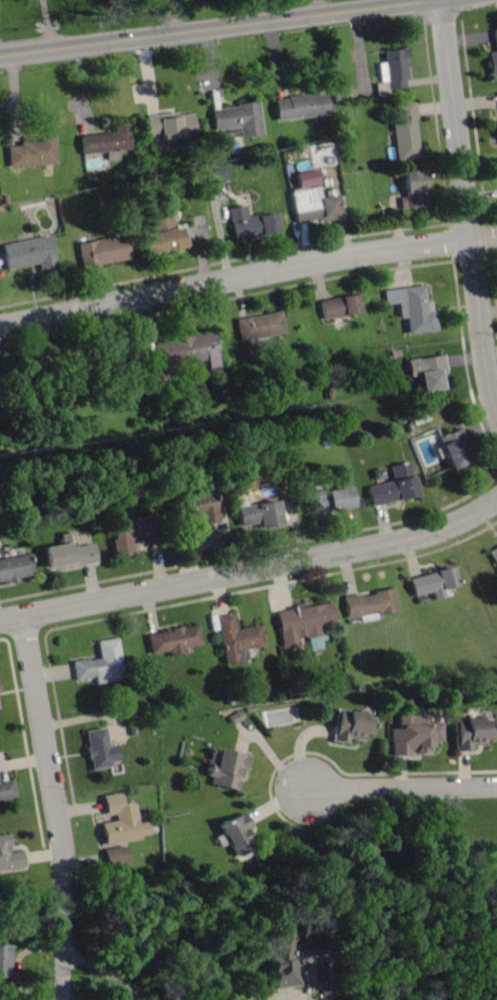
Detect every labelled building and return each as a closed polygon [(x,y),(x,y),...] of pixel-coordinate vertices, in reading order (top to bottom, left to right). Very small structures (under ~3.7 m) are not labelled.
[(489,75),(496,74),(496,28),(491,29),(493,51),(486,52),(489,75)] [(376,62),(379,86),(393,85),(393,80),(406,79),(403,48),(382,50),(383,62),(376,62)] [(274,120),(324,114),(321,93),(272,98),(274,120)] [(418,158),(412,100),(390,103),(396,160),(418,158)] [(256,103),(209,107),(212,129),(238,127),(239,138),(259,136),(256,103)] [(147,137),(158,135),(159,141),(193,137),(190,113),(175,115),(174,110),(144,114),(147,137)] [(105,151),(107,160),(129,157),(125,121),(108,124),(109,130),(78,134),(81,154),(105,151)] [(51,135),(36,136),(36,140),(17,140),(17,146),(5,146),(6,166),(52,164),(51,135)] [(201,162),(202,182),(220,181),(219,161),(201,162)] [(400,171),(402,197),(398,198),(399,208),(425,206),(421,169),(400,171)] [(294,172),(296,188),(289,189),(293,223),(337,218),(335,195),(318,197),(316,186),(317,186),(315,170),(294,172)] [(232,238),(273,232),(270,213),(246,216),(244,205),(228,207),(232,238)] [(0,243),(4,269),(33,265),(33,269),(53,266),(48,236),(0,243)] [(125,261),(122,236),(76,242),(79,267),(125,261)] [(406,333),(434,330),(433,309),(429,310),(428,301),(423,301),(422,285),(383,289),(384,304),(403,302),(406,333)] [(319,299),(321,317),(357,314),(355,295),(319,299)] [(283,336),(279,311),(237,319),(241,343),(283,336)] [(217,366),(211,332),(154,342),(159,367),(203,359),(205,368),(217,366)] [(419,392),(441,388),(438,371),(444,370),(441,354),(406,360),(409,377),(417,376),(419,392)] [(449,469),(469,461),(457,435),(438,444),(449,469)] [(366,486),(370,505),(413,497),(407,463),(389,467),(391,481),(366,486)] [(305,493),(308,515),(350,508),(346,486),(305,493)] [(219,492),(177,499),(183,543),(197,541),(195,526),(224,522),(219,492)] [(238,530),(277,523),(273,500),(234,507),(238,530)] [(114,557),(131,554),(129,539),(147,536),(144,516),(109,521),(114,557)] [(91,544),(74,546),(72,532),(59,534),(61,544),(41,547),(44,569),(94,562),(91,544)] [(486,552),(496,571),(496,546),(486,552)] [(24,554),(0,559),(0,582),(17,579),(17,576),(28,574),(24,554)] [(408,579),(413,597),(431,592),(433,600),(443,598),(440,589),(454,585),(449,567),(408,579)] [(395,614),(391,589),(360,594),(360,593),(342,596),(346,619),(355,618),(355,621),(395,614)] [(333,624),(329,601),(275,611),(281,648),(299,645),(298,640),(320,636),(318,626),(333,624)] [(215,617),(222,664),(245,660),(243,649),(261,646),(258,625),(233,629),(231,614),(215,617)] [(148,654),(168,651),(169,655),(183,652),(182,648),(198,645),(195,625),(145,634),(148,654)] [(95,641),(97,658),(71,662),(73,680),(92,678),(93,684),(120,680),(115,639),(95,641)] [(346,745),(347,738),(365,741),(369,715),(335,709),(329,741),(346,745)] [(390,755),(421,754),(421,748),(432,748),(432,742),(439,741),(439,722),(424,722),(424,715),(398,716),(398,728),(390,728),(390,755)] [(454,751),(471,751),(470,745),(484,745),(484,737),(489,736),(489,717),(461,718),(461,733),(453,733),(454,751)] [(83,731),(88,768),(115,765),(112,745),(104,746),(101,728),(83,731)] [(204,784),(233,790),(237,770),(242,771),(246,756),(212,749),(204,784)] [(13,798),(11,780),(0,782),(0,800),(13,798)] [(102,844),(147,837),(144,821),(134,823),(131,801),(119,803),(117,793),(99,796),(102,815),(111,814),(112,821),(98,823),(102,844)] [(226,843),(229,855),(251,848),(241,814),(214,822),(218,835),(213,836),(215,846),(226,843)] [(22,869),(20,851),(9,852),(8,834),(0,835),(0,871),(22,869)] [(105,867),(125,864),(122,846),(102,849),(105,867)] [(273,990),(300,984),(288,933),(261,940),(273,990)]
